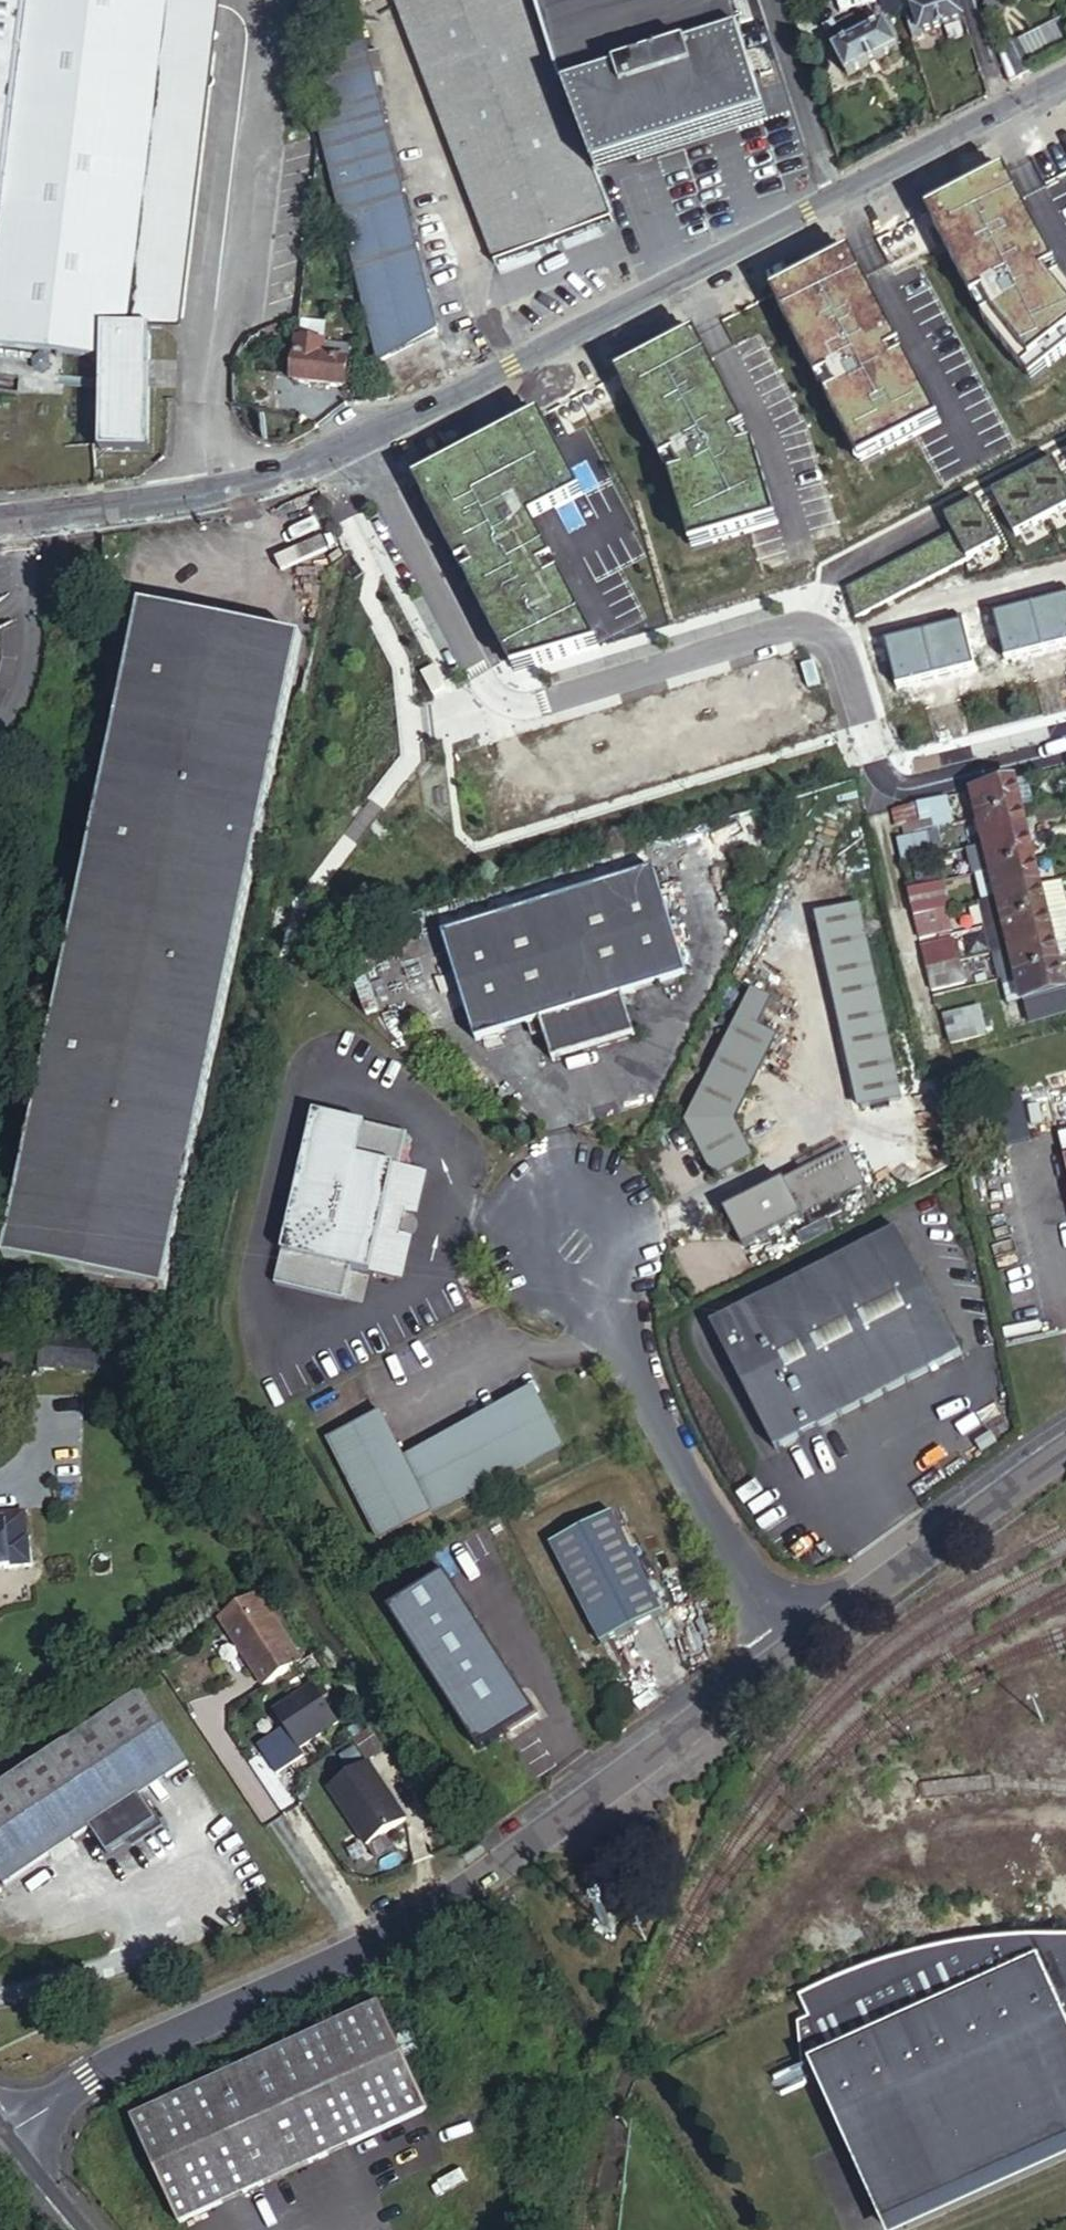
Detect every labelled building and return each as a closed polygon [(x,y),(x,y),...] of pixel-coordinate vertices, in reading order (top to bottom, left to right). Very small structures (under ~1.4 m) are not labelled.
[(0,237),(0,346),(104,355),(103,445),(150,445),(153,320),(125,317),(165,0),(30,0),(0,237)] [(30,0),(0,0),(0,237),(30,0)] [(125,317),(153,320),(172,322),(212,0),(165,0),(125,317)] [(357,0),(351,0),(340,35),(365,29),(357,0)] [(617,221),(612,207),(601,177),(537,0),(397,0),(407,25),(469,193),(496,266),(617,221)] [(601,177),(672,154),(770,122),(730,0),(537,0),(601,177)] [(885,1),(890,17),(905,13),(901,0),(889,0),(885,1)] [(966,21),(959,0),(910,0),(914,15),(907,17),(914,38),(966,21)] [(900,51),(885,23),(875,30),(870,31),(863,17),(837,30),(835,26),(823,32),(849,80),(857,75),(900,51)] [(1065,43),(1065,38),(1060,24),(1023,40),(1027,51),(1046,43),(1049,50),(1065,43)] [(442,338),(386,118),(365,29),(340,35),(319,109),(370,315),(382,364),(442,338)] [(1035,70),(1021,43),(1007,51),(1021,77),(1035,70)] [(1007,174),(995,180),(999,186),(1008,182),(1011,188),(1014,187),(1007,174)] [(941,208),(947,221),(935,228),(974,303),(984,298),(992,314),(983,319),(986,325),(1023,372),(1041,359),(1049,370),(1065,357),(1065,284),(1063,280),(1053,285),(1041,262),(1051,257),(1014,187),(1011,188),(1008,182),(999,186),(995,180),(941,208)] [(941,208),(928,215),(935,228),(947,221),(941,208)] [(852,255),(840,261),(843,268),(853,263),(856,269),(859,268),(852,255)] [(1063,280),(1051,257),(1041,262),(1053,285),(1063,280)] [(840,261),(785,290),(792,302),(779,309),(822,390),(837,382),(842,392),(827,400),(855,455),(875,445),(881,457),(922,435),(916,424),(935,414),(906,359),(898,363),(886,340),(894,336),(859,268),(856,269),(853,263),(843,268),(840,261)] [(773,296),(779,309),(792,302),(785,290),(773,296)] [(974,303),(983,319),(992,314),(984,298),(974,303)] [(696,336),(684,342),(687,348),(697,343),(700,350),(703,348),(696,336)] [(906,359),(894,336),(886,340),(898,363),(906,359)] [(350,344),(297,342),(295,385),(348,387),(350,344)] [(684,342),(630,370),(636,383),(624,390),(665,470),(675,465),(683,481),(672,484),(690,540),(710,534),(714,547),(758,534),(754,521),(775,515),(755,449),(743,451),(728,422),(738,417),(703,348),(700,350),(697,343),(687,348),(684,342)] [(1032,383),(1049,370),(1041,359),(1023,372),(1032,383)] [(630,370),(617,377),(624,390),(636,383),(630,370)] [(822,390),(827,400),(842,392),(837,382),(822,390)] [(546,414),(535,420),(542,433),(553,427),(546,414)] [(941,425),(935,414),(916,424),(922,435),(941,425)] [(755,449),(738,417),(728,422),(743,451),(755,449)] [(456,461),(429,475),(439,492),(428,497),(464,565),(472,561),(482,581),(474,585),(516,666),(535,656),(540,665),(591,649),(584,635),(594,629),(566,574),(555,579),(549,566),(559,561),(537,519),(576,499),(570,486),(581,480),(553,427),(542,433),(535,420),(468,455),(473,465),(461,471),(456,461)] [(862,467),(881,457),(875,445),(855,455),(862,467)] [(468,455),(456,461),(461,471),(473,465),(468,455)] [(1058,461),(1027,477),(1049,520),(1065,511),(1065,476),(1058,461)] [(665,470),(672,484),(683,481),(675,465),(665,470)] [(429,475),(419,480),(428,497),(439,492),(429,475)] [(1027,477),(996,493),(1019,536),(1049,520),(1027,477)] [(587,493),(581,480),(570,486),(576,499),(587,493)] [(1004,544),(981,501),(949,518),(957,533),(971,561),(1004,544)] [(779,527),(775,515),(754,521),(758,534),(779,527)] [(957,533),(939,543),(953,570),(968,562),(971,561),(957,533)] [(714,547),(710,534),(690,540),(693,553),(714,547)] [(472,561),(464,565),(474,585),(482,581),(472,561)] [(566,574),(559,561),(549,566),(555,579),(566,574)] [(154,610),(149,637),(285,664),(291,637),(154,610)] [(584,635),(591,649),(603,646),(594,629),(584,635)] [(123,666),(140,670),(147,636),(129,633),(123,666)] [(285,664),(149,637),(25,1264),(162,1291),(285,664)] [(535,656),(516,666),(519,671),(540,665),(535,656)] [(435,671),(423,677),(434,699),(446,693),(435,671)] [(980,817),(1024,806),(1039,803),(1033,777),(974,792),(980,817)] [(944,799),(900,810),(902,823),(908,821),(910,830),(949,821),(944,799)] [(987,845),(1030,834),(1024,806),(980,817),(987,845)] [(937,829),(902,837),(906,864),(910,863),(939,856),(944,855),(937,829)] [(993,870),(1036,860),(1030,834),(987,845),(993,870)] [(939,856),(910,863),(913,879),(943,871),(939,856)] [(984,901),(1043,887),(1036,860),(993,870),(978,874),(984,901)] [(655,873),(443,938),(476,1045),(531,1028),(535,1040),(546,1036),(555,1065),(636,1040),(624,999),(688,980),(655,873)] [(916,918),(950,910),(944,882),(911,890),(916,918)] [(1065,909),(1065,891),(1064,882),(1043,887),(984,901),(991,927),(1065,909)] [(860,906),(820,915),(861,1111),(901,1103),(860,906)] [(991,927),(988,928),(994,954),(1055,939),(1065,937),(1065,909),(991,927)] [(916,918),(919,939),(954,931),(950,910),(916,918)] [(926,970),(960,962),(954,937),(920,945),(926,970)] [(1055,939),(1059,955),(1065,953),(1065,937),(1055,939)] [(1059,955),(1055,939),(994,954),(1000,980),(1003,979),(1062,965),(1059,955)] [(965,984),(960,962),(926,970),(932,992),(965,984)] [(1062,965),(1003,979),(1009,1006),(1029,1002),(1032,1013),(1055,1008),(1052,996),(1065,994),(1065,983),(1062,965)] [(754,995),(687,1129),(716,1182),(754,1162),(735,1127),(779,1041),(759,1031),(772,1004),(754,995)] [(945,1050),(979,1039),(973,1011),(956,1015),(957,1020),(939,1024),(945,1050)] [(957,1020),(956,1015),(938,1019),(939,1024),(957,1020)] [(982,1038),(993,1035),(990,1023),(979,1026),(982,1038)] [(317,1116),(278,1287),(347,1303),(355,1271),(401,1282),(411,1238),(397,1235),(402,1214),(415,1217),(425,1174),(404,1169),(411,1138),(317,1116)] [(1060,1158),(1065,1157),(1065,1137),(1056,1140),(1060,1158)] [(847,1156),(724,1217),(741,1252),(864,1190),(847,1156)] [(903,1240),(714,1337),(777,1459),(967,1365),(903,1240)] [(13,1368),(142,1377),(145,1343),(16,1334),(13,1368)] [(333,1442),(384,1542),(566,1449),(541,1399),(410,1466),(384,1416),(333,1442)] [(14,1533),(18,1565),(40,1561),(35,1528),(29,1529),(25,1504),(0,1507),(0,1535),(14,1533)] [(553,1547),(604,1648),(666,1616),(615,1516),(553,1547)] [(18,1565),(14,1533),(0,1535),(0,1568),(18,1565)] [(392,1611),(483,1754),(539,1718),(448,1575),(392,1611)] [(228,1618),(236,1631),(275,1605),(267,1593),(228,1618)] [(236,1631),(273,1685),(312,1660),(275,1605),(236,1631)] [(324,1686),(285,1712),(309,1748),(348,1722),(324,1686)] [(0,1796),(0,1867),(13,1887),(198,1767),(153,1696),(0,1796)] [(339,1788),(377,1845),(417,1819),(379,1762),(339,1788)] [(807,2068),(816,2064),(1044,1957),(1065,2004),(1065,1938),(1044,1937),(992,1940),(950,1945),(904,1956),(863,1969),(825,1983),(800,1997),(809,2019),(800,2024),(807,2068)] [(1044,1957),(816,2064),(823,2078),(877,2195),(892,2228),(1065,2146),(1065,2004),(1044,1957)] [(125,2126),(171,2229),(423,2120),(378,2017),(125,2126)] [(812,2083),(823,2078),(816,2064),(807,2068),(806,2069),(812,2083)] [(794,2096),(813,2087),(812,2083),(806,2069),(780,2081),(787,2098),(794,2096)]
